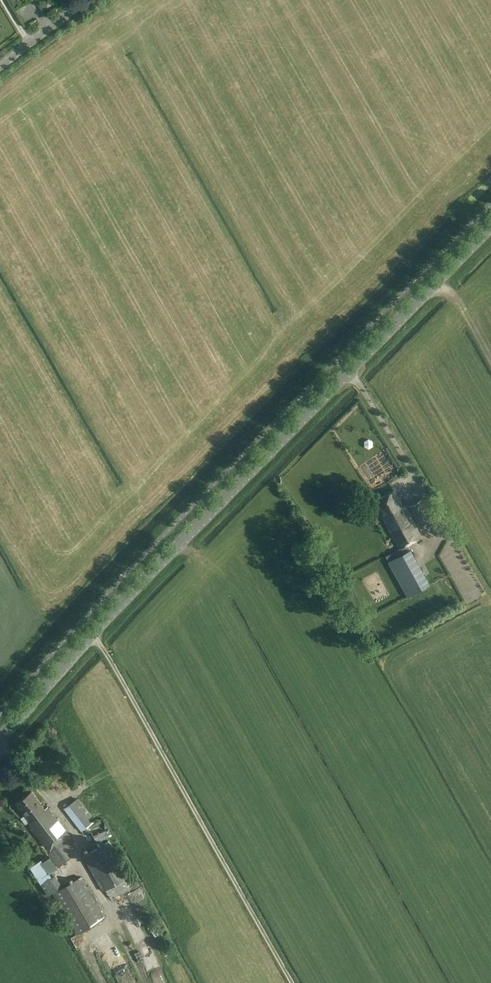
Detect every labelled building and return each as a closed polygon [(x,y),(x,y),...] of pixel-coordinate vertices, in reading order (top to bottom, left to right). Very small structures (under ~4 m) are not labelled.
[(25,35),(29,32),(25,24),(20,27),(25,35)] [(400,548),(401,547),(404,552),(388,561),(407,597),(430,584),(409,546),(408,543),(421,536),(408,514),(412,512),(419,523),(430,516),(421,499),(409,506),(405,508),(403,505),(402,506),(393,490),(376,500),(383,513),(381,514),(394,538),(396,540),(400,548)] [(441,561),(452,557),(450,552),(439,556),(441,561)] [(431,598),(418,601),(421,613),(434,610),(431,598)] [(27,823),(44,844),(50,852),(70,836),(47,806),(45,808),(32,791),(16,803),(30,821),(27,823)] [(117,847),(112,838),(113,837),(101,818),(93,823),(75,801),(64,809),(81,831),(84,835),(87,833),(96,847),(81,855),(102,891),(105,890),(111,900),(112,899),(113,901),(118,898),(117,896),(127,890),(130,888),(124,879),(129,875),(113,848),(117,847)] [(65,875),(77,872),(73,859),(61,862),(65,875)] [(105,918),(81,876),(52,893),(77,934),(105,918)] [(130,896),(132,902),(142,898),(139,892),(130,896)] [(113,968),(125,963),(112,933),(100,938),(113,968)]
